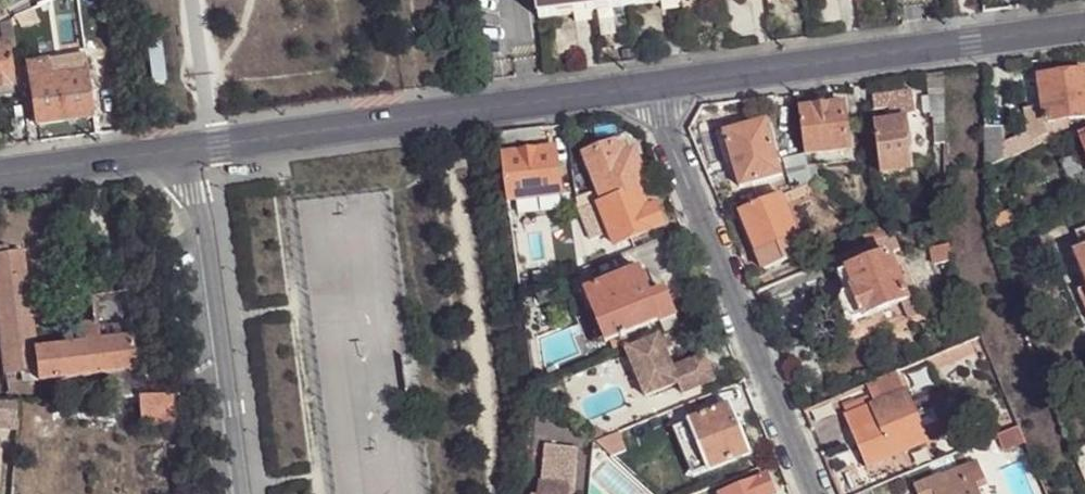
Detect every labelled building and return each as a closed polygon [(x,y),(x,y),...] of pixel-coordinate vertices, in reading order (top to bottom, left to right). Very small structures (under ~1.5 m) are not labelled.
[(31,12),(25,0),(21,0),(7,6),(13,20),(31,12)] [(622,0),(532,0),(535,21),(623,8),(622,0)] [(623,8),(682,0),(622,0),(623,8)] [(49,18),(43,6),(31,12),(13,20),(16,32),(49,18)] [(13,20),(6,11),(0,13),(0,26),(2,25),(11,21),(13,20)] [(11,21),(2,25),(3,38),(13,37),(11,21)] [(12,86),(7,44),(0,45),(0,88),(12,86)] [(76,121),(92,119),(85,61),(76,62),(77,74),(56,77),(31,80),(30,81),(36,127),(76,121)] [(1084,73),(1084,67),(1046,72),(1046,77),(1084,73)] [(30,72),(31,80),(56,77),(55,68),(30,72)] [(1043,107),(1027,111),(1030,138),(1046,135),(1045,124),(1068,121),(1084,119),(1084,73),(1046,77),(1040,78),(1043,107)] [(0,88),(0,96),(13,95),(12,86),(0,88)] [(910,90),(872,93),(872,103),(911,101),(910,90)] [(843,104),(800,110),(806,154),(849,148),(843,104)] [(79,137),(94,134),(92,119),(76,121),(79,137)] [(725,132),(741,188),(782,174),(766,120),(725,132)] [(907,120),(875,124),(882,174),(913,169),(907,120)] [(1068,121),(1045,124),(1046,135),(1057,134),(1069,129),(1068,121)] [(1003,129),(985,129),(986,170),(1035,150),(1030,138),(1003,149),(1003,129)] [(638,189),(646,185),(632,153),(626,156),(620,158),(614,144),(585,156),(600,194),(604,203),(638,189)] [(503,156),(508,202),(560,195),(555,148),(503,156)] [(784,159),(791,190),(810,183),(808,165),(806,154),(784,159)] [(808,165),(810,183),(821,180),(818,164),(808,165)] [(791,190),(740,212),(764,269),(807,251),(787,204),(810,193),(826,203),(832,196),(810,183),(791,190)] [(647,211),(638,189),(604,203),(599,205),(601,212),(602,216),(609,235),(614,247),(663,226),(656,207),(647,211)] [(600,194),(577,203),(578,213),(599,205),(604,203),(600,194)] [(599,205),(578,213),(580,221),(601,212),(599,205)] [(592,242),(609,235),(602,216),(584,224),(592,242)] [(864,236),(869,245),(891,236),(879,228),(864,236)] [(1076,234),(1082,250),(1073,254),(1084,284),(1084,230),(1076,234)] [(869,245),(834,260),(840,276),(850,271),(889,255),(901,249),(894,234),(891,236),(869,245)] [(954,261),(951,245),(934,248),(937,265),(954,261)] [(37,372),(34,349),(31,325),(24,277),(21,252),(8,254),(0,255),(0,349),(4,376),(21,373),(37,372)] [(908,300),(889,255),(850,271),(858,290),(853,291),(864,319),(871,316),(908,300)] [(662,320),(652,297),(643,275),(642,270),(585,293),(586,296),(605,342),(605,345),(611,342),(626,335),(659,321),(662,320)] [(858,290),(850,271),(840,276),(847,294),(853,291),(858,290)] [(643,275),(652,297),(657,295),(648,273),(643,275)] [(90,291),(91,298),(104,296),(103,289),(90,291)] [(848,319),(855,322),(864,319),(853,291),(847,294),(845,295),(842,304),(848,319)] [(657,295),(652,297),(662,320),(659,321),(664,333),(680,327),(666,292),(657,295)] [(132,338),(126,293),(104,296),(91,298),(94,325),(96,325),(98,341),(132,338)] [(605,342),(586,296),(576,300),(595,346),(605,342)] [(82,326),(84,344),(98,341),(96,325),(94,325),(82,326)] [(626,335),(611,342),(614,350),(629,343),(626,335)] [(658,336),(625,349),(645,398),(678,385),(682,395),(715,382),(704,357),(672,369),(665,351),(661,342),(658,336)] [(136,370),(132,338),(98,341),(84,344),(34,349),(37,372),(39,381),(106,373),(136,370)] [(661,342),(665,351),(671,349),(667,339),(661,342)] [(139,398),(136,370),(106,373),(108,388),(115,387),(116,398),(139,398)] [(23,384),(39,381),(37,372),(21,373),(23,384)] [(847,417),(869,469),(928,443),(899,372),(867,385),(873,397),(846,409),(849,417),(847,417)] [(185,387),(185,396),(197,396),(197,393),(197,387),(185,387)] [(178,396),(139,398),(140,425),(176,424),(178,396)] [(16,420),(16,403),(0,402),(0,420),(16,420)] [(710,472),(752,455),(740,426),(731,407),(689,424),(710,472)] [(16,430),(16,420),(0,420),(0,430),(16,430)] [(570,428),(577,436),(581,432),(573,425),(570,428)] [(1020,428),(999,437),(1005,451),(1027,442),(1020,428)] [(581,432),(577,436),(576,438),(585,447),(590,441),(581,432)] [(627,453),(620,435),(612,437),(595,443),(607,451),(614,458),(627,453)] [(980,491),(989,487),(980,463),(944,478),(943,477),(918,487),(916,488),(919,493),(981,493),(980,491)] [(767,477),(726,493),(774,493),(767,477)] [(569,488),(543,485),(542,493),(568,493),(569,488)]
